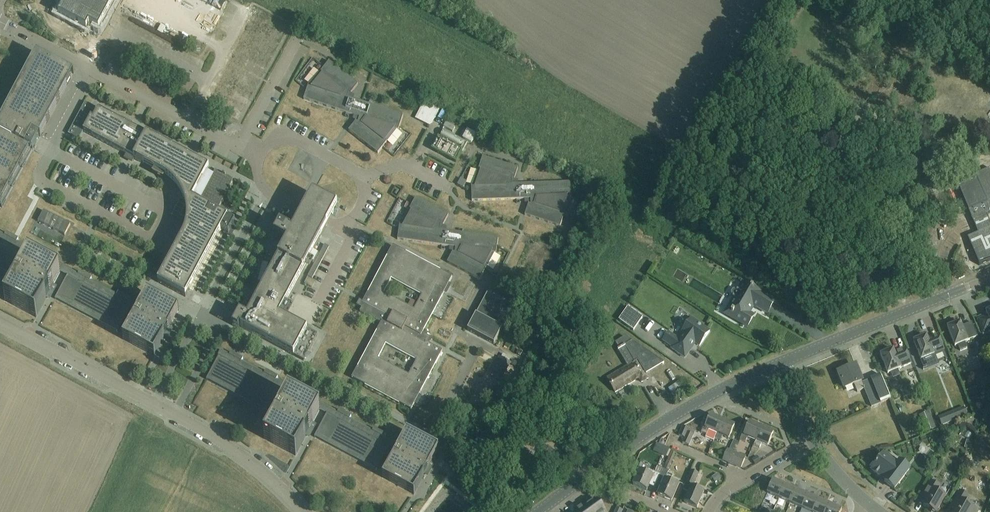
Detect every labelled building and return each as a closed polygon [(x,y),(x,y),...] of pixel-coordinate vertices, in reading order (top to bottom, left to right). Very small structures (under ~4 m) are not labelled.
[(58,14),(68,19),(83,27),(87,29),(88,26),(89,24),(94,26),(99,29),(99,28),(100,28),(99,27),(96,26),(99,21),(100,19),(101,20),(102,21),(103,21),(106,16),(110,9),(109,8),(106,7),(110,1),(112,2),(113,2),(114,0),(70,0),(68,3),(66,2),(65,1),(62,7),(58,14)] [(189,0),(157,0),(215,29),(221,16),(189,0)] [(214,12),(218,0),(206,0),(203,8),(214,12)] [(2,209),(33,150),(40,137),(74,73),(37,53),(1,119),(0,122),(0,207),(2,209)] [(356,121),(349,131),(378,154),(387,142),(385,140),(394,129),(397,132),(398,130),(403,116),(346,97),(349,93),(351,94),(358,84),(329,62),(320,74),(322,75),(313,86),(308,85),(304,99),(361,119),(358,123),(356,121)] [(68,134),(74,137),(79,140),(81,137),(83,132),(97,139),(103,142),(108,145),(116,149),(127,155),(126,157),(134,161),(135,159),(145,165),(162,174),(164,175),(165,175),(166,176),(167,177),(168,177),(169,178),(170,179),(171,180),(172,181),(174,182),(175,184),(177,186),(179,189),(181,192),(182,195),(184,198),(184,199),(185,201),(185,202),(186,204),(186,205),(182,213),(178,220),(183,222),(186,224),(187,224),(186,227),(185,230),(184,233),(183,236),(182,239),(176,250),(158,283),(176,292),(181,295),(185,297),(186,297),(190,290),(194,282),(207,257),(211,251),(214,244),(221,230),(223,231),(222,232),(229,235),(235,223),(229,220),(228,220),(227,220),(228,218),(227,218),(228,217),(224,215),(227,210),(221,206),(224,201),(225,201),(227,201),(228,200),(228,199),(229,198),(229,197),(228,196),(227,195),(234,183),(220,175),(213,172),(213,170),(202,165),(196,161),(189,157),(182,154),(175,150),(177,146),(177,147),(178,146),(161,138),(162,138),(160,142),(146,135),(139,130),(133,128),(129,125),(120,120),(111,116),(99,109),(96,114),(95,116),(93,114),(94,111),(96,108),(92,106),(90,105),(85,102),(82,108),(76,119),(68,134)] [(416,118),(433,127),(441,111),(424,103),(416,118)] [(453,132),(455,128),(446,123),(444,127),(453,132)] [(467,129),(462,139),(472,145),(478,134),(467,129)] [(446,131),(443,135),(463,147),(465,143),(446,131)] [(432,149),(456,162),(462,151),(438,138),(432,149)] [(529,204),(525,216),(560,227),(565,212),(562,211),(566,198),(571,200),(571,198),(571,183),(520,184),(510,184),(512,179),(514,180),(518,169),(483,157),(478,172),(481,173),(476,186),(471,186),(472,201),(523,200),(532,200),(531,205),(529,204)] [(958,186),(978,233),(967,237),(979,266),(989,261),(989,222),(987,216),(989,215),(989,168),(970,177),(971,181),(958,186)] [(460,179),(457,185),(463,188),(467,182),(460,179)] [(270,263),(266,279),(261,296),(254,294),(253,295),(255,295),(253,301),(251,300),(250,300),(254,302),(247,316),(239,312),(232,326),(238,329),(240,326),(241,327),(241,328),(304,361),(318,335),(280,315),(337,207),(312,194),(292,233),(290,232),(291,231),(280,225),(274,236),(285,242),(285,241),(287,242),(275,264),(270,263)] [(405,225),(399,225),(397,240),(457,249),(455,253),(453,252),(447,263),(480,280),(487,267),(484,265),(491,253),(495,255),(496,254),(498,238),(438,230),(441,225),(443,226),(448,215),(416,198),(412,205),(409,210),(409,211),(411,213),(405,225)] [(65,235),(70,225),(44,211),(39,221),(38,222),(39,222),(65,235)] [(29,256),(5,301),(36,318),(54,285),(53,285),(60,272),(67,276),(55,299),(56,300),(58,297),(118,328),(117,332),(118,333),(130,310),(137,313),(123,340),(154,357),(179,310),(147,293),(147,294),(140,307),(129,301),(130,299),(130,298),(129,299),(125,296),(118,292),(117,295),(90,281),(92,278),(91,278),(87,276),(80,272),(79,274),(17,242),(18,239),(13,237),(14,237),(6,233),(5,235),(0,232),(0,266),(10,271),(9,275),(21,252),(29,256)] [(324,245),(308,277),(313,279),(329,247),(324,245)] [(360,300),(357,306),(362,309),(360,312),(382,323),(352,378),(412,410),(443,352),(427,343),(430,338),(422,334),(452,277),(393,246),(363,302),(360,300)] [(737,290),(736,290),(735,290),(734,290),(733,290),(732,291),(732,292),(731,292),(731,293),(731,294),(731,295),(732,296),(732,297),(733,297),(733,298),(734,298),(727,310),(731,313),(731,314),(733,315),(733,314),(741,319),(739,322),(747,327),(754,316),(749,314),(754,306),(768,314),(775,302),(753,289),(753,288),(751,287),(751,288),(749,287),(745,294),(737,290)] [(488,293),(467,331),(494,345),(514,307),(488,293)] [(630,305),(620,320),(635,330),(645,315),(630,305)] [(977,320),(983,334),(989,332),(989,308),(987,309),(988,311),(986,312),(988,316),(977,320)] [(682,334),(678,340),(668,333),(663,341),(673,348),(672,349),(685,358),(695,343),(700,346),(710,332),(699,324),(699,323),(693,319),(692,320),(691,319),(681,333),(682,334)] [(949,325),(949,327),(947,328),(955,346),(958,345),(960,351),(967,348),(965,342),(968,341),(978,336),(972,323),(962,327),(960,322),(958,323),(957,321),(949,325)] [(916,340),(914,341),(921,360),(922,360),(923,363),(922,363),(924,366),(925,367),(925,368),(923,369),(923,370),(925,369),(928,368),(937,364),(938,364),(937,362),(934,355),(934,354),(944,350),(939,336),(928,340),(927,336),(924,337),(923,335),(915,338),(916,340)] [(627,366),(607,378),(615,392),(639,379),(641,382),(648,378),(646,374),(664,364),(625,338),(615,343),(620,351),(618,352),(627,366)] [(905,350),(895,354),(893,350),(891,351),(890,348),(882,352),(882,354),(880,355),(888,374),(891,372),(893,378),(900,375),(898,370),(901,368),(911,364),(905,350)] [(376,471),(377,471),(389,448),(396,452),(382,478),(414,495),(438,449),(406,432),(399,445),(384,437),(386,435),(374,428),(372,431),(350,419),(351,416),(339,410),(337,412),(276,380),(278,377),(265,371),(264,373),(242,361),(243,359),(231,352),(230,355),(221,350),(218,356),(219,357),(206,380),(207,380),(210,377),(269,409),(268,413),(269,413),(281,390),(288,394),(264,439),(296,456),(320,411),(327,415),(315,438),(318,435),(378,467),(376,471)] [(500,357),(494,368),(504,374),(510,363),(500,357)] [(880,375),(862,383),(855,366),(838,373),(845,388),(854,384),(857,392),(865,389),(872,408),(890,401),(880,375)] [(518,379),(512,389),(518,392),(524,382),(518,379)] [(683,385),(670,392),(674,398),(686,391),(683,385)] [(964,407),(951,412),(951,413),(955,421),(967,416),(964,407)] [(929,412),(919,416),(926,433),(936,429),(929,412)] [(951,413),(938,418),(941,426),(955,421),(951,413)] [(703,427),(701,432),(707,435),(706,438),(713,441),(715,439),(723,421),(711,415),(705,428),(703,427)] [(735,426),(723,421),(715,439),(721,441),(723,437),(729,439),(735,426)] [(755,442),(762,428),(750,423),(744,436),(742,435),(740,440),(746,443),(748,438),(755,442)] [(683,427),(679,436),(684,439),(682,443),(689,446),(693,435),(688,433),(689,429),(683,427)] [(762,428),(755,442),(754,446),(760,449),(762,444),(768,447),(774,433),(762,428)] [(974,444),(967,442),(965,449),(972,451),(974,444)] [(662,446),(659,454),(666,457),(670,449),(662,446)] [(732,452),(730,451),(727,450),(723,461),(728,463),(733,452),(732,452)] [(733,452),(728,463),(734,466),(739,455),(733,452)] [(671,453),(663,470),(668,471),(675,454),(671,453)] [(895,489),(910,469),(900,461),(897,465),(884,454),(872,470),(886,480),(885,481),(895,489)] [(746,458),(739,455),(734,466),(741,469),(746,458)] [(755,466),(761,463),(757,457),(752,461),(755,466)] [(655,488),(663,469),(658,467),(655,473),(648,470),(646,474),(639,471),(633,485),(647,491),(649,485),(655,488)] [(663,469),(655,488),(660,490),(658,495),(672,501),(679,483),(671,480),(673,475),(668,473),(668,472),(668,471),(663,470),(663,469)] [(686,483),(683,490),(689,492),(684,502),(697,508),(704,492),(691,487),(692,485),(694,486),(699,474),(692,471),(688,480),(686,483)] [(712,478),(715,483),(721,480),(717,475),(712,478)] [(779,499),(785,485),(773,480),(767,494),(779,499)] [(946,497),(937,492),(940,487),(931,481),(925,493),(930,496),(924,506),(930,510),(931,509),(936,511),(937,511),(946,497)] [(785,485),(779,499),(790,504),(796,490),(785,485)] [(796,490),(790,504),(802,509),(808,495),(796,490)] [(951,506),(957,509),(955,511),(977,511),(978,511),(973,508),(965,503),(969,497),(960,491),(951,506)] [(808,495),(802,509),(808,511),(814,511),(819,500),(808,495)] [(604,511),(600,505),(595,499),(589,503),(577,511),(605,511),(604,511)] [(814,511),(828,511),(831,505),(819,500),(814,511)] [(480,502),(478,504),(486,511),(489,511),(490,511),(480,502)]
